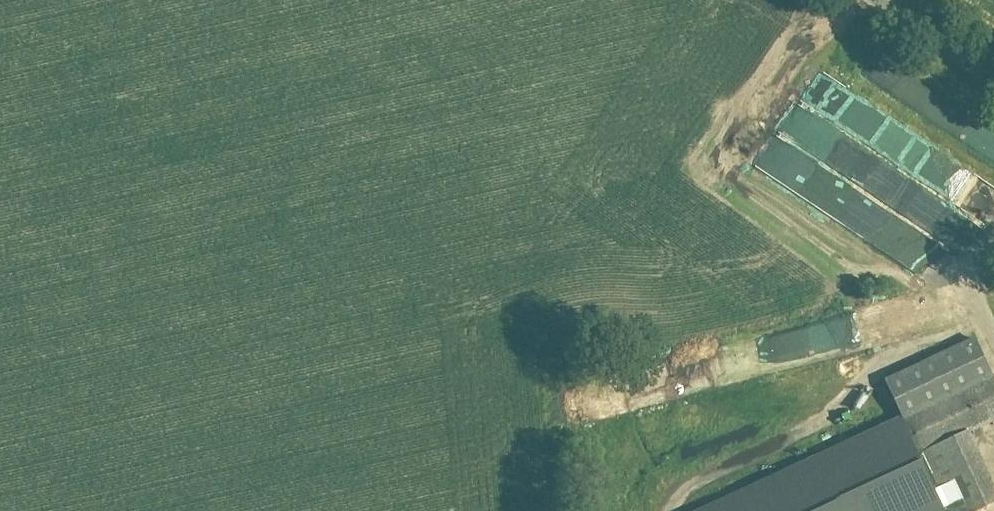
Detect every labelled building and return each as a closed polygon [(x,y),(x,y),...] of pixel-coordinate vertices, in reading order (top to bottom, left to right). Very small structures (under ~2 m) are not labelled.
[(882,383),(914,457),(993,423),(993,389),(974,344),(882,383)] [(943,510),(987,510),(993,508),(993,487),(970,434),(919,457),(943,510)]
